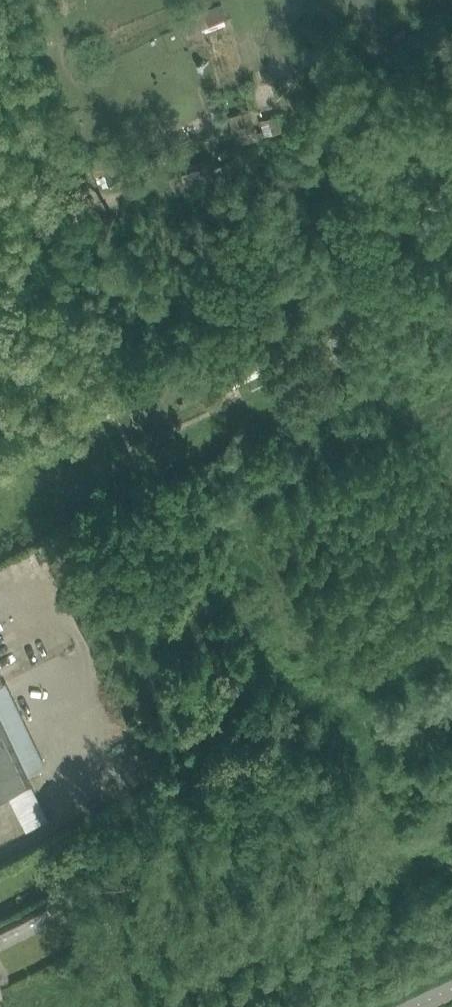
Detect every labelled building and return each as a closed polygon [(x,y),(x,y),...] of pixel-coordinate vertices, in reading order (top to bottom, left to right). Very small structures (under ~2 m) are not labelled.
[(46,766),(0,668),(0,796),(8,793),(32,781),(29,775),(46,766)] [(50,818),(32,781),(8,793),(27,830),(50,818)] [(1,937),(52,912),(48,903),(0,927),(0,934),(1,937)]
